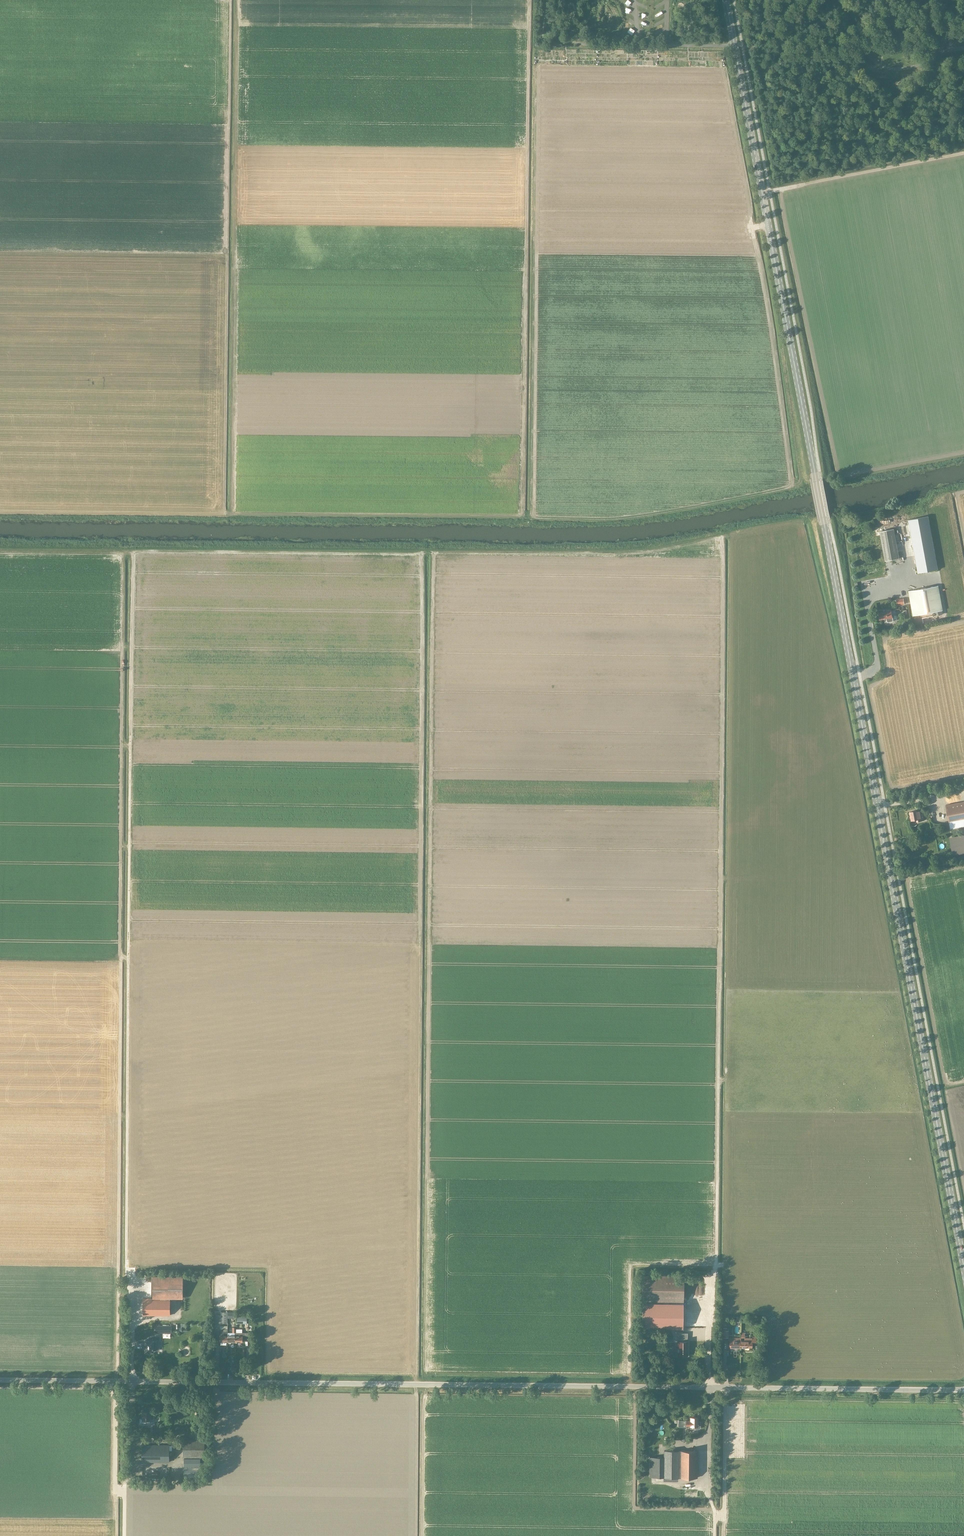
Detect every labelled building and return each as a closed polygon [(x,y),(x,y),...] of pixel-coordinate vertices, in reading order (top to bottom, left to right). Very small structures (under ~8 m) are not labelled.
[(655,18),(655,27),(664,23),(665,14),(655,18)] [(909,520),(918,573),(938,570),(928,516),(909,520)] [(880,531),(885,561),(899,558),(894,529),(880,531)] [(938,586),(909,591),(913,616),(943,610),(938,586)] [(879,620),(886,619),(888,622),(892,621),(893,621),(893,618),(891,609),(886,610),(886,612),(878,613),(879,620)] [(946,805),(949,823),(963,820),(963,802),(946,805)] [(919,810),(910,812),(912,820),(917,819),(917,822),(924,820),(923,813),(920,813),(919,810)] [(951,838),(954,854),(963,852),(963,836),(951,838)] [(642,1276),(642,1302),(682,1302),(683,1276),(655,1276),(655,1274),(651,1274),(651,1276),(642,1276)] [(143,1298),(143,1315),(170,1315),(170,1298),(183,1298),(183,1277),(153,1277),(153,1298),(161,1298),(161,1299),(143,1298)] [(691,1307),(697,1307),(697,1299),(685,1299),(685,1305),(683,1305),(683,1310),(691,1310),(691,1307)] [(236,1333),(236,1330),(232,1330),(232,1333),(228,1332),(228,1342),(235,1342),(235,1333),(236,1333)] [(248,1333),(236,1333),(235,1333),(235,1342),(243,1342),(243,1339),(248,1339),(248,1333)] [(678,1355),(687,1356),(688,1337),(678,1337),(678,1341),(678,1343),(677,1343),(677,1347),(674,1347),(674,1355),(678,1355)] [(756,1344),(756,1338),(744,1338),(744,1347),(752,1347),(752,1344),(756,1344)] [(145,1341),(145,1352),(153,1352),(153,1346),(156,1346),(156,1340),(149,1340),(149,1341),(145,1341)] [(154,1419),(154,1416),(150,1416),(150,1412),(143,1411),(143,1418),(140,1418),(139,1423),(148,1423),(148,1420),(150,1420),(150,1419),(154,1419)] [(687,1425),(690,1425),(690,1429),(698,1429),(699,1429),(700,1428),(701,1427),(701,1426),(701,1421),(698,1421),(698,1417),(690,1417),(690,1420),(682,1420),(682,1427),(687,1427),(687,1425)] [(184,1440),(184,1456),(203,1457),(204,1440),(184,1440)] [(169,1445),(142,1445),(142,1462),(169,1462),(169,1445)] [(679,1477),(679,1451),(664,1451),(664,1457),(664,1477),(679,1477)] [(679,1451),(679,1477),(697,1477),(697,1451),(679,1451)] [(664,1457),(650,1457),(649,1477),(664,1477),(664,1457)] [(184,1458),(184,1477),(200,1477),(200,1459),(184,1458)]
